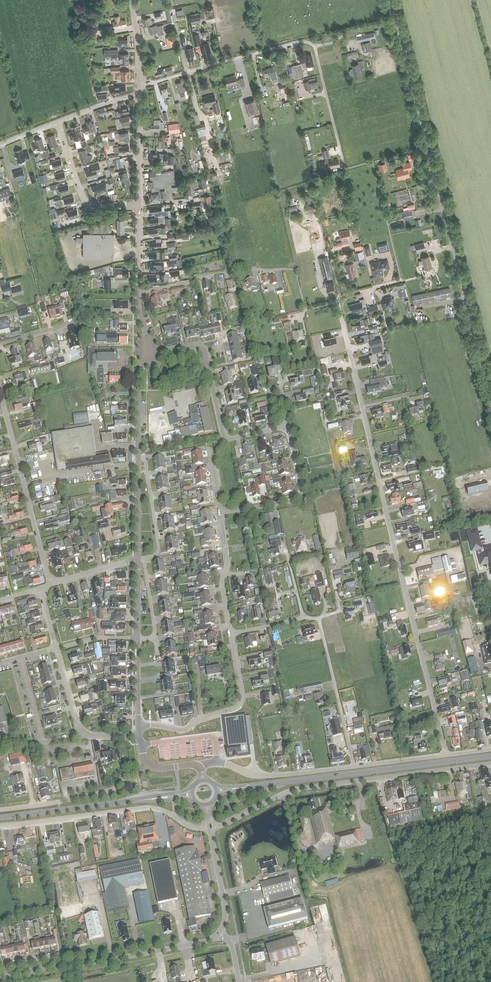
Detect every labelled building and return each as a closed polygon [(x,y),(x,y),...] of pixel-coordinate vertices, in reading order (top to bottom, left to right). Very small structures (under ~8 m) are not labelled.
[(112,27),(112,26),(105,27),(107,34),(113,32),(112,29),(114,29),(125,27),(124,26),(126,25),(125,21),(123,21),(122,20),(120,20),(119,16),(114,17),(115,21),(113,22),(114,26),(112,27)] [(147,18),(142,19),(144,26),(152,24),(152,23),(154,22),(153,20),(151,21),(150,17),(147,18)] [(157,26),(157,25),(149,27),(150,34),(158,32),(158,35),(163,34),(162,25),(157,26)] [(373,32),(356,36),(357,42),(371,39),(372,43),(376,42),(375,37),(374,37),(373,32)] [(201,44),(199,33),(192,35),(194,45),(201,44)] [(166,38),(168,46),(175,45),(173,36),(166,38)] [(128,45),(127,38),(118,38),(115,38),(115,39),(109,40),(110,46),(118,45),(118,46),(128,45)] [(361,44),(363,52),(372,50),(370,42),(361,44)] [(211,58),(210,53),(211,53),(208,43),(200,45),(202,53),(203,53),(203,55),(204,60),(211,58)] [(194,56),(193,48),(184,49),(185,56),(187,55),(187,60),(193,60),(193,56),(194,56)] [(311,55),(304,56),(305,63),(302,64),(304,69),(307,68),(307,66),(313,65),(311,55)] [(351,69),(350,71),(350,73),(352,74),(354,73),(355,77),(361,76),(360,69),(364,68),(363,62),(364,62),(363,60),(358,62),(358,64),(352,65),(353,69),(351,69)] [(300,64),(292,66),(295,79),(303,77),(300,64)] [(277,73),(275,66),(265,69),(263,70),(262,72),(263,74),(265,75),(267,75),(270,75),(272,82),(278,80),(276,74),(276,73),(277,73)] [(121,79),(121,81),(126,81),(130,80),(129,71),(121,71),(121,72),(120,72),(120,67),(111,67),(111,68),(108,68),(108,72),(111,72),(111,73),(116,72),(117,79),(121,79)] [(163,69),(163,68),(155,71),(156,76),(164,74),(166,73),(171,72),(170,67),(163,69)] [(229,77),(225,78),(227,86),(229,91),(233,90),(232,85),(237,83),(240,82),(241,86),(245,85),(243,78),(239,79),(239,80),(237,81),(235,75),(231,76),(229,77)] [(304,82),(305,90),(317,87),(316,83),(318,82),(317,79),(315,79),(314,78),(308,79),(309,81),(304,82)] [(176,84),(177,86),(178,89),(177,89),(178,93),(186,91),(184,87),(183,87),(181,82),(176,84)] [(168,85),(163,86),(159,87),(161,95),(170,92),(168,86),(168,85)] [(110,87),(111,94),(120,93),(120,92),(126,91),(125,86),(110,87)] [(252,90),(242,92),(246,107),(256,104),(252,90)] [(205,105),(212,104),(214,112),(220,111),(218,102),(216,102),(214,94),(207,95),(207,96),(204,97),(205,105)] [(170,96),(165,98),(167,105),(174,103),(171,96),(170,96)] [(129,113),(128,107),(119,109),(119,111),(114,112),(113,113),(114,116),(115,116),(115,117),(120,116),(120,114),(129,113)] [(116,119),(117,125),(129,122),(128,116),(120,118),(116,119)] [(163,129),(163,125),(163,122),(160,122),(160,120),(155,120),(155,124),(154,124),(154,125),(150,125),(150,130),(152,130),(152,131),(159,131),(159,129),(163,129)] [(91,121),(86,122),(87,126),(83,127),(85,132),(88,131),(88,132),(91,131),(91,133),(96,132),(94,123),(92,123),(91,121)] [(180,131),(179,123),(168,125),(169,132),(175,131),(175,132),(180,131)] [(195,125),(198,135),(207,133),(204,123),(195,125)] [(73,132),(69,133),(71,139),(74,139),(74,141),(82,139),(80,132),(79,132),(78,126),(72,128),(73,132)] [(128,132),(118,134),(120,141),(129,140),(128,132)] [(50,146),(57,144),(54,135),(47,137),(50,146)] [(108,136),(102,136),(103,146),(115,145),(114,141),(108,142),(108,136)] [(38,150),(44,148),(42,139),(35,141),(36,144),(32,145),(34,150),(37,149),(38,150)] [(82,162),(88,160),(88,161),(88,162),(90,161),(93,157),(90,155),(87,156),(86,152),(92,151),(90,145),(84,147),(84,150),(79,152),(82,162)] [(22,149),(15,151),(16,156),(14,156),(16,163),(25,160),(25,159),(29,157),(28,151),(25,152),(25,153),(23,153),(22,149)] [(327,150),(322,151),(323,157),(324,157),(325,162),(324,162),(325,168),(331,167),(331,168),(337,167),(336,165),(339,165),(338,162),(338,159),(329,161),(329,162),(328,156),(327,150)] [(416,152),(408,154),(409,160),(418,158),(416,152)] [(150,153),(150,159),(164,159),(164,163),(174,163),(174,155),(168,155),(168,153),(150,153)] [(122,158),(114,159),(115,166),(118,166),(118,167),(123,166),(122,158)] [(52,164),(49,165),(50,169),(63,166),(61,159),(52,161),(52,164)] [(388,171),(385,162),(377,165),(379,173),(388,171)] [(412,169),(410,162),(402,164),(403,168),(395,169),(398,180),(410,177),(408,170),(412,169)] [(92,169),(86,171),(88,178),(92,177),(92,178),(98,176),(96,170),(100,169),(99,163),(91,166),(92,169)] [(24,175),(22,169),(13,172),(15,178),(24,175)] [(121,171),(117,172),(118,173),(119,174),(120,180),(117,181),(119,185),(122,184),(122,185),(124,184),(124,185),(129,183),(128,181),(129,181),(127,172),(126,172),(125,170),(122,171),(121,171)] [(151,193),(159,192),(158,189),(169,187),(169,185),(175,184),(174,170),(155,173),(155,171),(151,172),(150,173),(150,176),(149,176),(150,182),(148,182),(148,187),(150,187),(151,193)] [(57,181),(66,178),(64,171),(55,174),(57,181)] [(206,186),(205,179),(198,180),(200,188),(202,187),(203,189),(205,189),(204,187),(206,186)] [(98,192),(99,193),(108,190),(105,182),(99,184),(99,185),(93,187),(94,193),(98,192)] [(60,186),(59,183),(50,186),(51,190),(56,189),(57,194),(70,191),(68,184),(60,186)] [(9,188),(3,190),(4,190),(6,199),(12,197),(9,188)] [(159,195),(159,192),(151,193),(149,193),(150,201),(160,200),(160,198),(165,198),(164,191),(160,191),(160,195),(159,195)] [(66,205),(75,203),(73,196),(64,199),(66,205)] [(198,202),(193,203),(193,207),(196,207),(196,208),(199,208),(199,209),(202,209),(202,205),(205,204),(205,206),(209,205),(209,204),(211,203),(210,196),(204,197),(204,201),(201,202),(201,201),(198,201),(198,202)] [(149,208),(150,213),(154,212),(155,217),(167,215),(167,211),(162,211),(161,206),(153,207),(153,208),(149,208)] [(289,207),(289,211),(290,215),(297,213),(297,209),(297,206),(289,207)] [(64,209),(50,213),(52,219),(59,217),(58,215),(64,213),(65,213),(65,212),(64,209)] [(65,213),(64,213),(66,220),(69,219),(69,218),(78,215),(77,209),(67,211),(65,212),(65,213)] [(413,217),(411,210),(401,212),(403,220),(413,217)] [(83,242),(83,258),(113,258),(113,234),(108,234),(108,224),(99,224),(99,226),(91,226),(91,234),(83,234),(83,238),(76,238),(76,242),(83,242)] [(149,230),(150,235),(159,234),(162,233),(162,234),(166,233),(165,227),(157,228),(157,229),(149,230)] [(347,236),(350,236),(349,230),(340,232),(341,238),(337,239),(336,241),(337,242),(334,243),(335,247),(337,246),(337,248),(349,245),(347,236)] [(153,243),(149,242),(149,247),(156,247),(161,247),(162,242),(161,242),(161,239),(156,238),(156,242),(153,242),(153,243)] [(417,251),(425,249),(423,242),(415,244),(417,251)] [(378,245),(380,253),(389,250),(387,243),(378,245)] [(153,254),(149,254),(149,258),(160,258),(160,257),(165,257),(165,255),(168,255),(168,250),(165,250),(160,250),(160,252),(156,252),(156,253),(153,253),(153,254)] [(356,253),(358,259),(364,258),(363,251),(356,253)] [(429,256),(421,258),(422,260),(418,261),(419,265),(423,264),(424,270),(432,268),(429,256)] [(331,274),(327,257),(319,258),(323,276),(331,274)] [(371,263),(374,276),(382,274),(382,271),(383,269),(389,268),(387,261),(380,263),(379,261),(371,263)] [(158,271),(158,270),(164,270),(164,263),(158,263),(158,264),(149,264),(149,271),(158,271)] [(353,263),(345,265),(347,272),(348,271),(348,274),(346,274),(347,278),(349,277),(349,278),(355,276),(354,272),(355,272),(353,263)] [(122,269),(122,268),(114,268),(115,278),(122,277),(122,276),(129,276),(128,269),(122,269)] [(268,275),(261,276),(262,282),(263,282),(264,284),(268,283),(268,281),(271,281),(272,285),(277,284),(275,276),(268,278),(268,275)] [(254,279),(247,281),(247,282),(242,283),(243,288),(248,286),(249,290),(253,289),(253,292),(257,291),(254,279)] [(334,284),(333,279),(325,281),(327,292),(335,290),(333,285),(334,284)] [(211,284),(211,281),(203,282),(204,289),(209,289),(209,292),(211,292),(211,294),(216,293),(215,284),(211,284)] [(10,283),(1,285),(3,291),(11,289),(10,283)] [(230,295),(225,296),(227,303),(229,309),(236,307),(234,303),(235,303),(232,294),(232,292),(236,290),(234,287),(228,289),(229,292),(230,295)] [(406,296),(404,287),(398,289),(400,297),(406,296)] [(412,295),(414,304),(451,296),(449,288),(412,295)] [(164,299),(168,298),(167,292),(157,294),(157,292),(152,293),(153,298),(151,299),(154,309),(162,307),(160,299),(163,298),(164,299)] [(381,304),(383,310),(384,309),(385,312),(389,311),(388,308),(394,307),(393,303),(395,303),(394,299),(392,300),(391,296),(385,298),(386,301),(385,302),(385,303),(381,304)] [(351,310),(358,308),(358,310),(363,308),(362,305),(366,304),(364,299),(360,300),(360,302),(350,305),(351,310)] [(115,302),(115,310),(128,310),(128,302),(115,302)] [(60,306),(54,308),(57,318),(60,317),(62,316),(61,310),(65,309),(63,303),(59,304),(60,306)] [(54,319),(57,318),(54,308),(51,309),(50,307),(46,308),(45,304),(40,305),(42,313),(47,312),(46,311),(48,310),(51,319),(53,319),(54,319)] [(368,308),(369,314),(379,311),(377,305),(368,308)] [(27,308),(19,310),(20,317),(28,315),(27,308)] [(5,318),(0,320),(0,331),(11,328),(8,318),(5,318)] [(170,324),(163,326),(165,332),(171,331),(172,333),(176,333),(175,328),(178,327),(178,328),(179,328),(177,318),(168,320),(169,320),(170,324)] [(357,326),(358,330),(362,329),(361,325),(365,324),(365,325),(369,324),(368,318),(352,322),(353,327),(357,326)] [(113,324),(113,329),(119,329),(119,331),(124,331),(127,331),(127,325),(125,325),(119,325),(119,321),(113,321),(113,324)] [(212,325),(214,334),(221,333),(219,324),(214,325),(214,323),(215,323),(214,321),(211,321),(212,325)] [(214,334),(212,325),(207,326),(207,324),(207,322),(205,323),(207,336),(214,334)] [(199,328),(199,326),(194,327),(193,326),(194,325),(194,323),(191,324),(194,337),(200,335),(199,328)] [(200,335),(201,337),(207,336),(205,323),(202,323),(203,325),(204,327),(199,328),(200,335)] [(194,337),(191,324),(189,324),(189,326),(190,326),(190,328),(185,329),(187,338),(194,337)] [(70,348),(71,349),(72,349),(74,350),(75,348),(79,347),(76,337),(78,336),(76,328),(69,329),(71,336),(67,337),(69,343),(67,346),(70,348)] [(300,344),(301,347),(305,346),(304,342),(305,342),(304,336),(303,336),(303,334),(304,334),(303,330),(293,332),(295,342),(299,341),(299,344),(300,344)] [(229,341),(242,338),(241,336),(239,336),(239,337),(238,337),(237,332),(227,334),(228,334),(229,341)] [(362,337),(356,338),(357,344),(365,342),(365,341),(369,340),(374,338),(373,333),(367,334),(362,335),(362,337)] [(331,339),(330,334),(324,335),(325,340),(324,340),(325,348),(336,345),(334,338),(331,339)] [(127,335),(119,335),(119,336),(97,336),(97,344),(120,344),(120,345),(123,345),(123,344),(127,344),(127,335)] [(230,347),(240,345),(239,341),(240,341),(242,341),(242,338),(229,341),(230,347)] [(384,351),(381,338),(369,341),(372,354),(384,351)] [(43,341),(46,350),(52,348),(52,350),(58,348),(56,341),(52,342),(53,343),(51,343),(50,340),(43,341)] [(34,344),(30,345),(29,345),(27,345),(27,346),(26,347),(28,353),(27,353),(28,357),(34,355),(36,361),(42,360),(40,352),(36,353),(34,344)] [(240,345),(230,347),(232,354),(245,352),(244,349),(242,349),(242,350),(241,350),(240,345)] [(88,353),(88,374),(93,374),(96,383),(104,383),(103,374),(107,374),(107,362),(117,362),(117,352),(98,352),(98,348),(88,349),(88,353)] [(11,365),(21,362),(19,355),(18,355),(17,349),(11,351),(12,356),(9,357),(11,365)] [(245,352),(232,354),(233,361),(243,359),(242,354),(243,354),(243,355),(245,354),(245,352)] [(366,363),(371,362),(372,361),(373,361),(373,360),(377,359),(376,353),(369,355),(369,357),(361,359),(362,364),(362,365),(367,364),(366,363)] [(268,369),(269,375),(272,377),(278,376),(276,369),(280,368),(278,359),(272,359),(274,368),(268,369)] [(54,362),(50,363),(50,365),(49,365),(49,364),(42,365),(42,367),(38,368),(38,367),(30,369),(31,373),(51,368),(52,370),(56,369),(54,362)] [(257,385),(256,379),(256,380),(255,376),(259,375),(257,367),(251,369),(253,376),(252,376),(250,379),(251,381),(248,381),(250,389),(251,393),(258,391),(256,385),(257,385)] [(335,381),(344,379),(342,371),(337,372),(336,368),(329,370),(331,376),(333,375),(335,381)] [(221,373),(222,379),(232,377),(231,371),(221,373)] [(289,378),(291,386),(297,385),(297,384),(300,383),(299,377),(303,376),(302,372),(295,374),(296,377),(289,378)] [(22,374),(22,373),(14,375),(17,385),(21,384),(21,383),(24,382),(23,381),(24,381),(26,380),(27,379),(25,373),(22,374)] [(232,377),(222,379),(224,385),(234,383),(232,377)] [(371,386),(367,387),(367,390),(368,393),(369,393),(380,391),(380,388),(379,387),(382,387),(386,386),(386,385),(385,382),(385,381),(385,379),(380,379),(380,380),(378,380),(372,381),(373,385),(371,386)] [(33,380),(27,382),(28,386),(30,386),(31,389),(37,388),(35,380),(33,380)] [(243,384),(235,386),(231,387),(232,390),(225,392),(226,398),(236,396),(235,390),(240,389),(241,395),(245,394),(244,388),(243,384)] [(305,395),(310,394),(314,393),(313,387),(302,389),(303,393),(295,395),(297,402),(306,399),(305,395)] [(425,394),(429,394),(427,388),(420,390),(421,396),(425,395),(425,394)] [(342,407),(347,406),(346,402),(350,401),(348,395),(339,397),(339,398),(337,398),(338,403),(340,403),(341,403),(342,407)] [(238,402),(236,396),(226,398),(228,404),(238,402)] [(16,404),(14,405),(15,410),(22,408),(27,407),(27,404),(30,403),(29,398),(16,401),(16,404)] [(413,406),(409,407),(410,412),(411,414),(413,415),(415,415),(418,414),(418,410),(419,410),(418,406),(423,405),(422,400),(416,402),(417,405),(413,406)] [(36,403),(31,405),(33,415),(39,413),(36,403)] [(175,427),(174,427),(175,431),(168,433),(169,436),(163,437),(164,443),(182,439),(181,438),(198,434),(198,433),(204,431),(204,433),(212,431),(207,408),(203,409),(201,403),(198,404),(198,405),(196,405),(189,407),(191,415),(190,415),(190,416),(191,419),(184,420),(183,418),(178,419),(176,413),(168,414),(171,426),(173,425),(174,425),(175,427)] [(261,414),(255,416),(254,414),(256,422),(265,420),(265,416),(268,416),(267,407),(260,409),(261,414)] [(382,407),(379,408),(375,408),(376,409),(372,410),(373,415),(376,414),(376,418),(384,416),(383,413),(382,407)] [(88,412),(73,414),(74,425),(89,423),(88,412)] [(237,414),(237,417),(235,418),(233,419),(234,421),(236,422),(239,422),(240,422),(240,425),(246,424),(245,418),(246,418),(245,412),(237,414)] [(126,425),(126,417),(115,418),(115,426),(126,425)] [(350,421),(342,423),(338,424),(337,421),(327,424),(328,429),(338,426),(338,427),(342,426),(344,434),(348,433),(348,434),(351,433),(351,432),(352,432),(350,425),(351,425),(350,421)] [(67,470),(110,463),(108,452),(95,454),(95,452),(96,452),(92,427),(89,427),(89,423),(70,426),(64,427),(65,431),(52,433),(58,470),(67,469),(67,470)] [(107,428),(100,429),(101,432),(101,435),(102,436),(103,443),(113,443),(112,440),(117,440),(123,440),(123,439),(127,439),(126,434),(122,435),(122,434),(117,434),(111,435),(111,430),(108,431),(107,428)] [(284,446),(284,450),(285,450),(284,446),(283,440),(283,436),(279,437),(279,438),(273,439),(274,443),(271,444),(272,452),(278,451),(277,447),(284,446)] [(267,456),(272,454),(270,448),(267,448),(265,440),(258,442),(259,448),(258,448),(259,453),(266,451),(267,456)] [(28,445),(30,450),(37,449),(37,447),(41,446),(40,442),(36,443),(28,445)] [(388,451),(389,457),(398,455),(397,451),(395,443),(389,444),(389,445),(381,446),(383,452),(388,451)] [(244,456),(245,456),(245,458),(246,461),(255,459),(254,454),(252,454),(250,446),(249,446),(249,444),(243,445),(244,449),(242,449),(244,456)] [(126,453),(126,451),(126,450),(116,451),(116,450),(112,450),(113,456),(113,457),(116,457),(116,458),(119,458),(119,459),(122,458),(126,457),(126,453)] [(356,465),(360,464),(360,465),(365,463),(365,462),(364,456),(357,458),(355,450),(349,451),(351,460),(352,464),(356,463),(356,465)] [(5,454),(0,456),(0,463),(0,465),(2,466),(6,465),(7,464),(6,460),(9,459),(8,455),(6,455),(5,454)] [(185,466),(186,470),(197,468),(196,464),(203,463),(203,457),(193,459),(194,465),(185,466)] [(388,470),(392,470),(391,466),(398,465),(397,463),(400,463),(399,459),(396,459),(396,458),(392,459),(392,463),(390,463),(390,462),(387,463),(387,464),(382,465),(383,471),(388,470)] [(278,469),(288,467),(286,461),(280,463),(279,460),(274,461),(271,461),(272,465),(277,464),(278,469)] [(34,464),(29,466),(32,477),(38,476),(34,464)] [(273,479),(273,480),(283,478),(282,475),(289,473),(288,467),(278,469),(279,475),(274,476),(275,479),(273,479)] [(186,470),(187,474),(195,473),(196,479),(205,477),(205,471),(197,472),(197,468),(186,470)] [(354,476),(355,480),(360,479),(360,481),(361,485),(366,484),(366,480),(365,480),(365,479),(369,478),(368,474),(364,475),(364,474),(354,476)] [(5,478),(5,477),(0,478),(1,481),(0,481),(1,484),(3,484),(3,486),(15,483),(14,478),(10,478),(10,477),(5,478)] [(255,486),(251,487),(251,488),(248,489),(247,490),(248,493),(249,494),(252,493),(253,497),(260,495),(258,486),(259,486),(260,486),(265,485),(263,477),(254,479),(255,483),(255,486)] [(282,488),(282,487),(292,485),(290,479),(284,481),(283,478),(273,480),(274,484),(279,483),(280,488),(282,488)] [(403,484),(399,485),(398,482),(387,484),(388,490),(392,489),(392,490),(392,491),(393,491),(400,490),(400,491),(404,491),(404,490),(412,489),(411,482),(402,484),(403,484)] [(482,483),(467,487),(469,495),(484,491),(482,483)] [(349,496),(356,495),(354,484),(349,485),(347,485),(349,496)] [(282,487),(282,488),(284,493),(293,491),(292,485),(282,487)] [(118,491),(110,491),(110,501),(116,501),(116,496),(118,496),(123,496),(126,496),(126,491),(118,491)] [(391,495),(392,497),(390,498),(391,504),(400,502),(398,494),(391,495)] [(68,501),(70,511),(76,510),(74,500),(68,501)] [(46,511),(54,509),(52,501),(46,503),(46,504),(40,506),(41,512),(45,511),(46,511)] [(401,509),(403,517),(414,514),(412,510),(418,509),(418,507),(424,506),(423,501),(416,503),(410,504),(411,507),(401,509)] [(123,503),(105,506),(106,509),(102,510),(104,518),(114,516),(112,510),(124,508),(123,503)] [(8,515),(9,519),(16,518),(23,516),(22,511),(15,513),(8,515)] [(377,512),(374,513),(372,511),(365,512),(367,519),(371,519),(374,518),(378,517),(377,512)] [(66,521),(70,520),(68,513),(58,515),(59,519),(65,517),(66,521)] [(264,515),(266,524),(272,522),(270,513),(264,515)] [(365,513),(355,515),(357,522),(363,520),(362,517),(366,516),(365,513)] [(163,519),(164,525),(174,523),(177,523),(176,517),(163,519)] [(398,525),(396,525),(397,527),(398,531),(402,530),(403,531),(407,530),(407,527),(411,526),(415,525),(414,519),(410,520),(410,521),(405,522),(406,523),(398,525)] [(57,520),(51,521),(51,522),(45,524),(46,530),(50,529),(50,530),(59,527),(57,520)] [(283,534),(280,520),(274,522),(277,535),(283,534)] [(109,527),(107,521),(98,523),(99,530),(109,527)] [(119,528),(112,530),(114,537),(121,535),(121,534),(126,533),(124,527),(119,528)] [(204,537),(214,535),(213,529),(206,530),(206,527),(198,528),(199,534),(204,534),(204,537)] [(487,548),(488,553),(487,553),(488,554),(482,555),(476,531),(468,533),(472,550),(476,549),(478,558),(480,558),(481,565),(490,563),(490,567),(490,547),(487,548)] [(423,534),(425,541),(434,539),(433,532),(423,534)] [(93,544),(100,542),(98,534),(90,537),(93,544)] [(201,541),(202,547),(208,546),(208,542),(215,541),(214,535),(204,537),(205,540),(201,541)] [(292,541),(293,546),(296,545),(297,551),(307,549),(304,537),(297,538),(297,540),(292,541)] [(272,545),(273,548),(269,549),(270,554),(274,553),(275,555),(279,554),(278,547),(279,547),(280,546),(280,545),(281,545),(281,544),(279,538),(271,540),(272,546),(272,545)] [(72,547),(70,539),(64,541),(66,549),(72,547)] [(57,541),(57,540),(47,543),(49,550),(62,546),(60,540),(57,541)] [(32,549),(31,548),(32,548),(32,545),(31,545),(30,544),(27,545),(27,541),(21,543),(22,546),(19,547),(20,552),(24,550),(24,551),(32,549)] [(414,552),(424,550),(422,541),(412,542),(412,543),(408,544),(410,550),(414,550),(414,552)] [(88,558),(89,562),(93,560),(92,558),(94,558),(92,551),(89,552),(87,545),(79,547),(80,551),(85,549),(86,552),(85,553),(87,559),(88,558)] [(122,547),(122,546),(111,548),(112,556),(121,555),(121,553),(123,553),(122,552),(126,551),(126,547),(122,547)] [(345,551),(347,560),(359,557),(357,549),(345,551)] [(59,568),(59,567),(62,566),(59,555),(61,554),(62,557),(61,551),(52,553),(53,557),(51,557),(53,563),(53,562),(55,568),(56,569),(59,568)] [(205,553),(205,556),(205,557),(205,562),(218,560),(217,554),(210,555),(209,552),(205,553)] [(72,561),(71,558),(70,558),(68,554),(63,556),(65,564),(67,563),(68,567),(73,566),(73,565),(77,564),(76,560),(72,561)] [(371,555),(365,557),(367,567),(373,565),(371,555)] [(385,567),(390,566),(389,563),(391,563),(389,556),(388,555),(379,557),(380,562),(384,561),(385,567)] [(431,566),(417,569),(419,576),(428,574),(428,575),(434,574),(433,572),(444,569),(441,557),(432,560),(434,566),(431,567),(431,566)] [(449,557),(442,558),(446,573),(452,571),(449,557)] [(29,567),(36,565),(35,560),(28,562),(23,564),(24,568),(19,569),(20,572),(30,570),(29,567)] [(218,560),(205,562),(206,565),(198,567),(199,572),(210,570),(210,567),(219,566),(218,560)] [(270,575),(270,573),(270,572),(275,571),(274,568),(265,570),(266,576),(265,576),(267,584),(268,584),(269,585),(273,585),(272,580),(273,580),(272,575),(270,575)] [(289,571),(284,572),(288,587),(293,586),(289,571)] [(325,586),(321,573),(316,574),(318,582),(316,583),(315,581),(312,582),(312,585),(316,584),(317,588),(325,586)] [(29,585),(33,584),(41,582),(39,577),(32,579),(31,576),(26,577),(29,585)] [(249,587),(252,586),(254,586),(253,582),(255,582),(254,578),(253,578),(252,577),(246,578),(247,583),(244,584),(245,591),(250,590),(249,587)] [(94,596),(99,595),(99,591),(98,589),(103,587),(103,581),(100,582),(99,580),(93,581),(94,584),(91,585),(92,590),(94,596)] [(233,592),(239,591),(240,598),(239,598),(245,597),(243,587),(243,588),(240,589),(239,584),(238,580),(232,581),(233,585),(232,585),(233,592)] [(343,586),(344,589),(341,589),(342,593),(345,593),(345,596),(356,593),(355,587),(356,587),(355,583),(353,584),(353,580),(347,582),(347,581),(345,582),(344,582),(345,586),(343,586)] [(194,582),(194,586),(195,587),(188,588),(189,592),(197,591),(196,586),(199,586),(199,588),(208,586),(207,581),(198,582),(194,582)] [(423,586),(422,586),(419,587),(422,597),(430,596),(428,588),(430,588),(428,581),(422,583),(423,586)] [(111,582),(111,588),(118,588),(118,591),(126,591),(126,586),(122,586),(122,582),(118,582),(111,582)] [(71,595),(67,596),(68,603),(79,599),(78,593),(77,593),(76,590),(75,590),(74,586),(69,588),(71,595)] [(318,589),(311,591),(313,601),(314,601),(315,604),(321,603),(319,596),(320,596),(318,589)] [(56,606),(61,605),(59,600),(62,599),(61,594),(60,595),(59,591),(55,592),(56,596),(55,596),(56,598),(54,599),(56,606)] [(110,596),(110,607),(118,607),(118,603),(126,603),(126,597),(118,597),(118,596),(110,596)] [(30,607),(37,605),(36,599),(28,602),(29,605),(25,606),(26,611),(31,610),(30,607)] [(416,606),(417,613),(421,612),(422,613),(425,612),(424,610),(427,609),(431,609),(429,601),(425,602),(426,604),(416,606)] [(12,605),(6,607),(8,614),(14,612),(12,605)] [(257,606),(250,607),(250,610),(251,610),(253,620),(259,619),(258,616),(260,616),(259,609),(257,609),(257,606)] [(72,618),(69,608),(63,610),(65,619),(72,618)] [(241,612),(237,612),(239,622),(244,621),(244,618),(246,618),(244,609),(240,609),(241,612)] [(355,615),(353,609),(344,611),(345,615),(347,620),(351,619),(351,618),(352,617),(351,616),(355,615)] [(112,614),(112,622),(125,622),(125,616),(126,616),(126,610),(116,610),(116,614),(112,614)] [(34,618),(40,617),(39,611),(31,613),(31,614),(27,615),(28,618),(28,620),(27,621),(27,622),(25,623),(25,620),(21,620),(23,627),(26,626),(28,625),(35,623),(34,618)] [(204,619),(213,618),(212,612),(203,613),(203,614),(202,614),(198,614),(199,620),(200,620),(204,619)] [(385,631),(383,623),(387,622),(388,626),(393,625),(391,615),(386,616),(378,618),(382,632),(385,631)] [(436,617),(427,619),(428,626),(438,624),(437,621),(441,621),(440,616),(436,617)] [(204,619),(200,620),(201,625),(198,626),(199,631),(207,629),(207,625),(214,624),(213,618),(204,619)] [(72,623),(73,625),(71,628),(74,630),(74,631),(76,631),(77,631),(78,630),(82,629),(82,630),(92,627),(90,619),(72,623)] [(403,625),(403,622),(397,623),(398,627),(399,631),(401,631),(402,636),(407,635),(406,633),(408,632),(406,625),(403,625)] [(43,629),(42,623),(30,627),(32,635),(37,634),(37,632),(40,631),(39,630),(43,629)] [(102,623),(102,629),(115,630),(118,630),(118,631),(119,631),(121,631),(122,631),(122,630),(122,629),(126,629),(126,625),(122,625),(122,624),(117,624),(117,623),(102,623)] [(301,628),(304,637),(314,634),(313,631),(315,630),(314,626),(309,627),(309,626),(305,627),(301,628)] [(451,635),(449,629),(449,628),(441,630),(443,637),(451,635)] [(36,644),(47,641),(45,636),(29,640),(31,646),(34,645),(34,644),(36,643),(36,644)] [(251,637),(245,639),(246,648),(253,647),(252,643),(257,642),(256,637),(251,637)] [(16,643),(18,650),(25,648),(23,642),(24,642),(23,638),(20,639),(21,642),(16,643)] [(217,646),(217,645),(216,639),(207,640),(208,646),(212,646),(212,647),(213,648),(214,648),(215,648),(216,647),(217,646)] [(126,642),(118,642),(118,641),(109,641),(108,646),(117,646),(117,648),(119,648),(119,653),(123,653),(123,648),(126,648),(126,642)] [(18,650),(16,643),(10,645),(12,652),(18,650)] [(12,652),(10,645),(3,647),(5,653),(12,652)] [(411,654),(409,646),(403,647),(403,648),(399,648),(402,659),(407,658),(407,655),(411,654)] [(482,649),(486,663),(490,662),(490,647),(482,649)] [(70,657),(71,663),(79,661),(79,659),(83,658),(82,655),(78,656),(78,655),(76,651),(71,652),(73,657),(70,657)] [(434,655),(435,659),(435,660),(435,662),(434,662),(435,666),(436,666),(437,671),(445,669),(443,663),(441,664),(440,661),(439,658),(441,657),(440,654),(434,655)] [(112,657),(112,666),(118,666),(118,662),(126,662),(126,659),(126,658),(126,657),(126,656),(126,655),(112,655),(112,657)] [(201,660),(201,656),(198,657),(200,667),(207,666),(206,659),(201,660)] [(251,666),(261,664),(260,656),(248,659),(249,659),(251,665),(249,666),(251,666),(251,668),(251,666)] [(475,658),(467,660),(471,674),(479,672),(475,658)] [(81,666),(81,667),(73,669),(75,675),(82,673),(82,670),(90,668),(90,670),(88,671),(89,675),(95,674),(92,663),(81,666)] [(38,667),(40,673),(48,671),(47,665),(38,667)] [(203,669),(203,671),(206,671),(207,676),(221,674),(220,666),(216,666),(213,667),(203,669)] [(126,675),(126,672),(126,670),(126,669),(118,669),(118,667),(112,667),(112,673),(112,675),(117,675),(126,675)] [(12,671),(1,674),(0,674),(0,696),(5,695),(10,707),(13,718),(25,715),(23,709),(21,709),(19,694),(12,671)] [(48,671),(40,673),(41,679),(50,676),(48,671)] [(461,672),(463,682),(469,680),(467,671),(461,672)] [(268,680),(267,673),(260,674),(260,678),(252,680),(254,690),(254,687),(264,686),(263,681),(268,680)] [(51,682),(50,676),(41,679),(43,685),(51,682)] [(438,680),(439,686),(440,688),(441,689),(447,688),(447,687),(447,684),(447,685),(451,684),(449,677),(446,678),(438,680)] [(84,680),(76,682),(78,688),(86,686),(85,684),(88,683),(87,679),(84,680)] [(118,688),(119,688),(119,689),(121,689),(121,688),(125,688),(125,685),(126,685),(126,682),(125,682),(118,682),(118,680),(110,680),(110,686),(118,686),(118,688)] [(278,687),(272,689),(273,696),(280,695),(278,687)] [(53,690),(45,692),(46,698),(55,696),(53,690)] [(87,693),(80,695),(81,701),(89,699),(90,702),(94,701),(91,692),(87,693)] [(327,702),(325,696),(323,697),(322,692),(313,694),(314,700),(315,700),(316,704),(323,703),(327,702)] [(125,704),(125,695),(120,695),(120,693),(112,693),(112,697),(116,697),(116,704),(125,704)] [(261,695),(263,706),(270,704),(268,694),(261,695)] [(48,704),(56,701),(55,696),(46,698),(48,704)] [(413,696),(410,697),(413,707),(423,704),(421,697),(414,699),(413,696)] [(442,713),(448,712),(449,713),(450,713),(451,712),(450,711),(451,711),(450,709),(459,707),(456,697),(450,699),(452,705),(441,707),(442,713)] [(171,707),(165,708),(167,718),(173,717),(172,710),(175,710),(173,698),(169,698),(171,707)] [(91,704),(91,707),(84,709),(85,715),(93,713),(92,710),(97,709),(96,703),(91,704)] [(160,711),(161,719),(167,718),(165,708),(159,709),(159,706),(156,706),(157,712),(160,711)] [(464,715),(464,713),(456,715),(457,717),(456,717),(457,723),(464,721),(464,718),(465,718),(465,715),(464,715)] [(57,719),(56,714),(43,717),(46,727),(58,723),(58,721),(62,720),(61,718),(57,719)] [(118,719),(118,715),(112,715),(112,722),(118,722),(118,725),(122,725),(122,724),(126,724),(126,719),(122,719),(118,719)] [(245,715),(225,717),(228,747),(227,747),(228,754),(229,754),(229,757),(250,755),(249,745),(253,745),(249,716),(245,717),(245,715)] [(455,716),(448,718),(449,726),(457,725),(455,716)] [(342,734),(339,718),(330,720),(333,736),(342,734)] [(484,745),(482,734),(481,734),(480,729),(483,728),(481,721),(475,722),(476,730),(477,735),(479,746),(484,745)] [(470,724),(471,727),(466,728),(468,735),(469,735),(470,740),(474,739),(473,734),(474,734),(473,730),(474,730),(473,724),(470,724)] [(377,729),(377,727),(375,728),(375,726),(371,727),(372,733),(376,733),(378,733),(379,739),(386,737),(386,738),(391,737),(390,730),(389,730),(388,726),(377,729)] [(421,739),(420,734),(414,735),(415,740),(413,741),(415,747),(418,746),(419,750),(427,748),(425,741),(421,742),(420,739),(421,739)] [(282,739),(272,741),(275,752),(278,752),(279,756),(276,756),(277,762),(278,761),(279,767),(286,766),(285,760),(286,760),(285,754),(284,754),(283,750),(284,750),(282,739)] [(370,757),(368,746),(363,747),(362,747),(358,748),(359,752),(358,752),(359,758),(362,758),(362,760),(366,759),(366,758),(370,757)] [(330,756),(330,757),(330,759),(331,760),(333,760),(333,763),(334,763),(335,763),(336,763),(337,762),(339,762),(340,762),(342,762),(342,761),(343,761),(344,761),(343,761),(342,758),(343,758),(342,757),(342,755),(343,755),(343,754),(342,754),(338,755),(336,747),(330,748),(331,754),(332,753),(332,756),(330,756)] [(116,755),(115,750),(101,753),(102,759),(105,758),(105,757),(106,757),(107,756),(108,756),(109,763),(117,762),(116,756),(116,755)] [(24,752),(9,756),(12,766),(26,762),(24,752)] [(302,763),(302,769),(313,767),(313,761),(311,762),(311,760),(311,759),(310,755),(303,756),(304,761),(305,761),(305,763),(302,763)] [(73,767),(59,770),(62,782),(94,776),(93,771),(94,770),(92,763),(87,764),(73,767)] [(486,780),(487,788),(490,787),(490,779),(490,774),(489,774),(488,769),(480,770),(482,781),(486,780)] [(464,781),(466,780),(466,781),(470,780),(468,772),(464,773),(464,772),(459,774),(461,782),(456,783),(457,783),(458,789),(457,789),(459,796),(466,794),(467,799),(473,798),(472,792),(471,793),(469,784),(465,785),(464,781)] [(22,773),(11,776),(13,785),(14,785),(15,788),(14,788),(16,794),(27,791),(25,786),(26,785),(25,781),(24,782),(22,773)] [(387,796),(386,796),(387,801),(403,798),(402,792),(398,793),(397,788),(396,789),(395,783),(386,785),(387,788),(385,789),(387,796)] [(41,786),(40,787),(41,791),(40,791),(42,799),(46,798),(46,799),(49,798),(50,797),(49,795),(53,794),(50,787),(49,787),(49,785),(44,786),(44,784),(41,785),(41,786)] [(435,799),(442,798),(441,790),(433,792),(435,799)] [(475,798),(476,806),(484,804),(482,797),(475,798)] [(387,816),(389,825),(422,818),(419,802),(415,803),(414,800),(409,801),(409,804),(404,805),(406,812),(387,816)] [(460,809),(459,801),(445,803),(446,810),(452,810),(453,811),(459,810),(459,809),(460,809)] [(318,843),(336,838),(338,847),(358,842),(355,830),(334,835),(326,807),(316,810),(314,802),(309,804),(312,817),(311,817),(318,843)] [(132,818),(132,814),(125,815),(126,820),(124,820),(125,824),(127,823),(127,824),(130,823),(131,830),(136,829),(134,818),(132,818)] [(113,816),(109,816),(110,825),(113,824),(114,829),(119,828),(116,815),(113,816)] [(95,828),(92,829),(93,837),(103,835),(101,827),(102,827),(100,819),(98,819),(98,818),(93,819),(95,828)] [(89,834),(87,823),(78,825),(79,833),(84,832),(85,840),(90,839),(89,834)] [(137,828),(140,842),(137,843),(138,852),(147,850),(147,849),(152,848),(152,849),(160,847),(156,825),(137,828)] [(25,845),(24,836),(15,838),(17,846),(18,850),(25,849),(24,848),(25,848),(25,845)] [(1,850),(1,854),(5,853),(5,855),(8,854),(7,849),(5,850),(4,847),(3,842),(0,843),(0,851),(1,850)] [(195,846),(175,851),(190,921),(187,921),(189,927),(197,926),(195,918),(211,915),(208,900),(206,900),(200,871),(202,871),(199,857),(197,856),(196,856),(196,854),(195,846)] [(60,860),(69,859),(68,852),(59,854),(60,860)] [(12,871),(9,856),(2,857),(5,872),(12,871)] [(274,866),(277,866),(275,857),(259,861),(261,870),(267,868),(269,874),(275,873),(274,866)] [(106,912),(129,907),(125,888),(144,884),(139,859),(100,868),(105,893),(102,893),(106,912)] [(169,860),(150,864),(158,904),(177,899),(169,860)] [(78,882),(97,879),(96,870),(80,872),(80,869),(76,870),(78,882)] [(289,875),(260,883),(264,897),(268,896),(270,902),(294,896),(289,875)] [(140,923),(150,921),(154,920),(148,891),(143,892),(133,894),(140,923)] [(302,899),(263,909),(268,928),(307,918),(302,899)] [(89,939),(104,936),(102,926),(100,927),(97,912),(84,915),(88,932),(85,933),(85,932),(77,933),(77,934),(73,934),(74,940),(78,939),(80,945),(87,944),(86,938),(89,937),(89,939)] [(164,918),(165,922),(162,922),(164,933),(171,931),(169,921),(171,921),(170,917),(164,918)] [(124,941),(129,940),(129,938),(126,924),(118,926),(118,927),(117,928),(118,930),(120,938),(122,937),(122,940),(123,939),(124,941)] [(55,937),(52,938),(51,934),(48,935),(50,946),(56,944),(55,937)] [(40,941),(39,936),(36,937),(38,948),(44,947),(43,940),(40,941)] [(295,937),(266,946),(267,949),(263,950),(259,950),(259,949),(255,950),(255,951),(251,952),(253,960),(257,959),(257,961),(265,960),(264,957),(269,956),(272,965),(300,956),(295,937)] [(24,944),(21,944),(20,940),(17,941),(19,952),(25,950),(24,944)] [(9,947),(8,943),(5,943),(7,954),(13,953),(12,946),(9,947)] [(216,970),(214,960),(206,961),(207,969),(202,970),(204,977),(210,975),(210,971),(216,970)] [(171,968),(173,978),(180,977),(178,967),(171,968)] [(138,981),(147,981),(146,977),(143,978),(142,974),(137,975),(138,979),(137,979),(138,981)]
